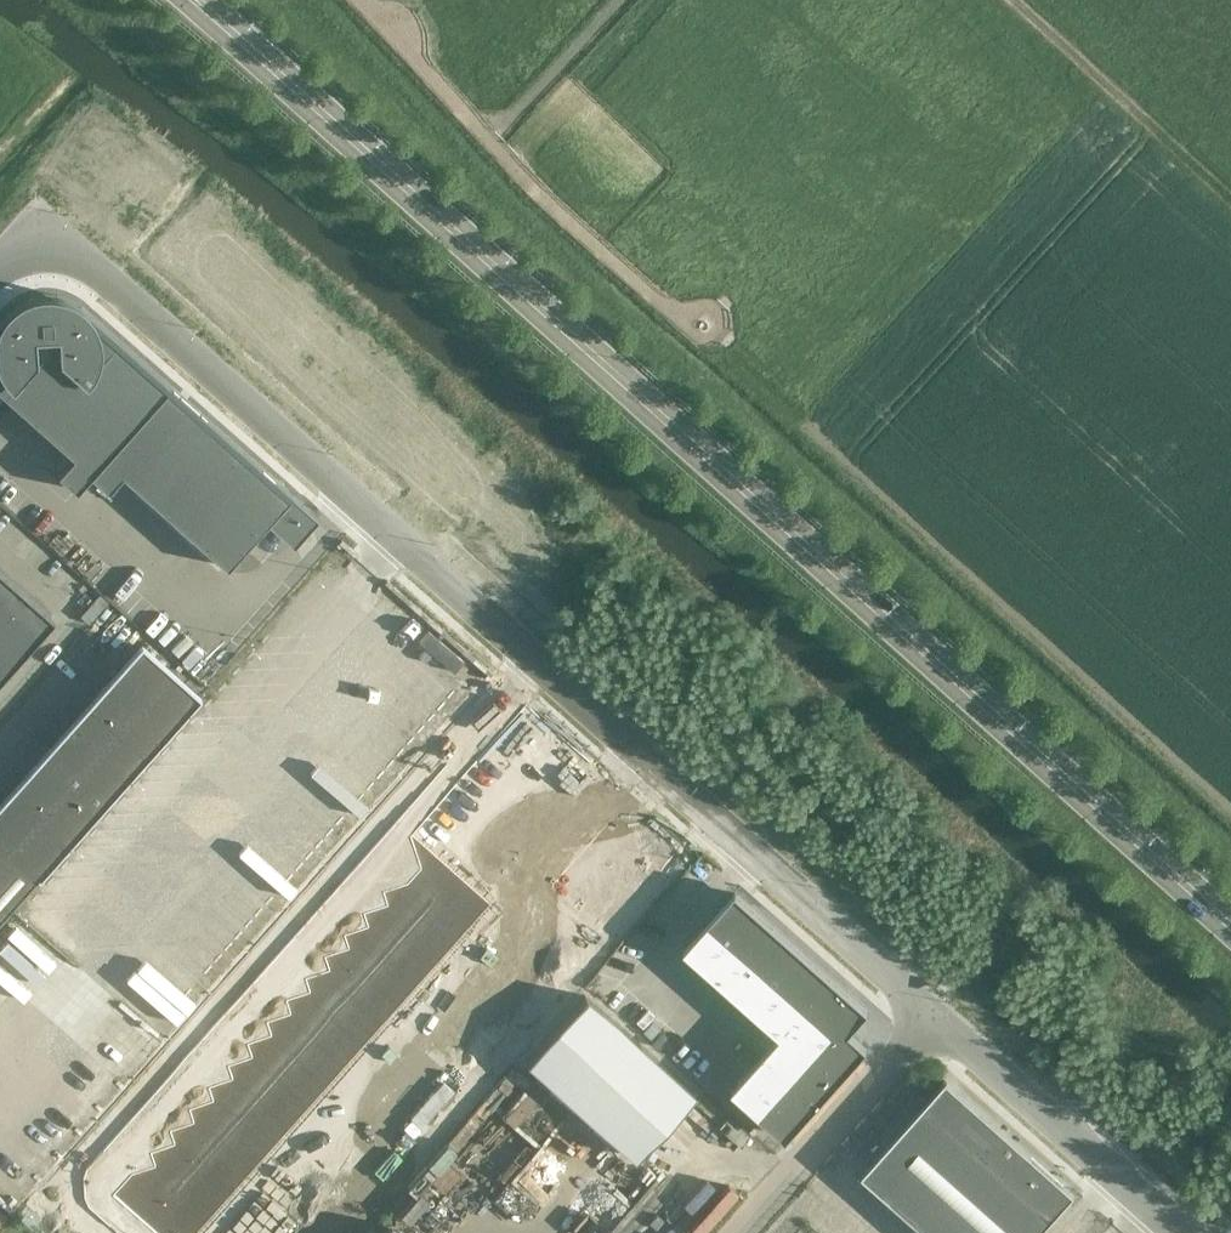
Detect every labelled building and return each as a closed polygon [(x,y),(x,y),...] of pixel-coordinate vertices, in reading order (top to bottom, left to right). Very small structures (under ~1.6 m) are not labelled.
[(0,325),(0,389),(75,453),(58,472),(76,488),(91,473),(108,488),(122,472),(227,565),(271,516),(293,535),(310,515),(84,313),(75,306),(66,300),(55,297),(42,297),(32,299),(22,303),(15,308),(0,325)] [(0,572),(0,674),(51,617),(0,572)] [(197,694),(140,644),(25,775),(0,803),(0,915),(197,694)] [(527,747),(546,725),(514,697),(495,719),(527,747)] [(683,840),(655,814),(613,861),(642,886),(683,840)] [(866,1010),(734,892),(685,947),(781,1032),(733,1086),(788,1135),(868,1045),(850,1028),(866,1010)] [(549,1004),(561,979),(529,963),(517,987),(549,1004)] [(696,1087),(585,988),(526,1054),(637,1153),(696,1087)] [(863,1171),(933,1232),(1037,1232),(1073,1193),(945,1079),(863,1171)] [(539,1201),(542,1168),(509,1165),(507,1199),(539,1201)] [(694,1213),(705,1225),(748,1184),(737,1173),(694,1213)] [(391,1224),(384,1232),(401,1232),(391,1224)]
